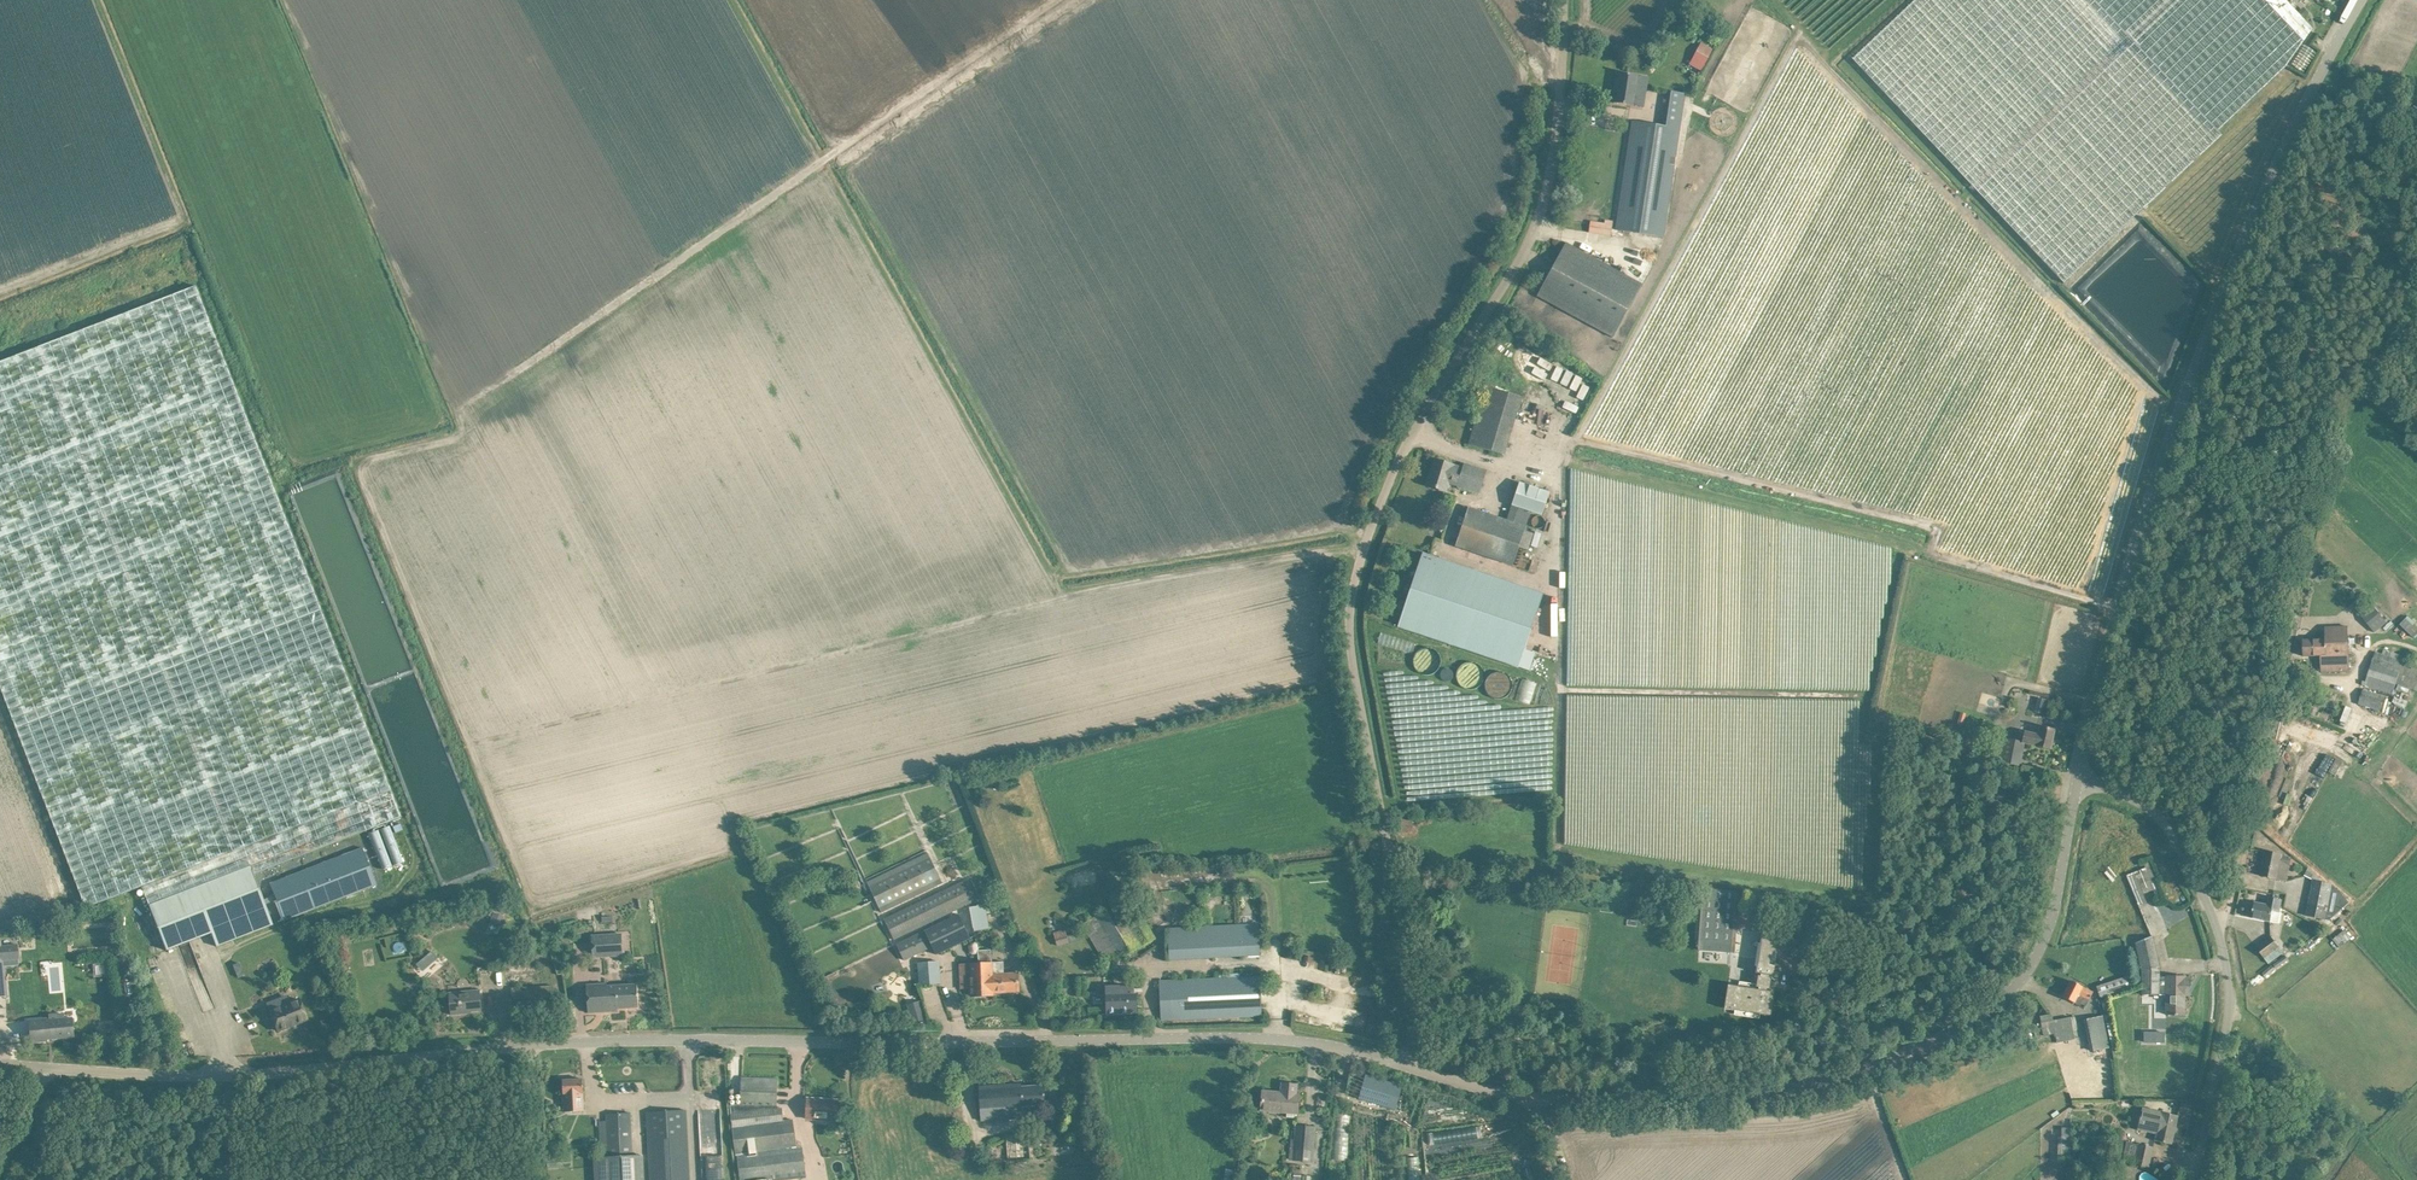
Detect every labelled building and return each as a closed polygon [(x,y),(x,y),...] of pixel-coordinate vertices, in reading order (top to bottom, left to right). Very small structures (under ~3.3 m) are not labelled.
[(2286,0),(1914,0),(1852,59),(2063,283),(2139,211),(2221,134),(2218,131),(2284,69),(2285,67),(2312,28),(2286,0)] [(1705,45),(1694,68),(1708,74),(1719,52),(1705,45)] [(1638,76),(1618,73),(1616,86),(1618,86),(1617,92),(1615,92),(1614,103),(1634,106),(1640,107),(1642,96),(1636,95),(1638,76)] [(2347,88),(2359,95),(2364,86),(2351,79),(2347,88)] [(1615,229),(1664,237),(1684,93),(1670,91),(1665,126),(1632,121),(1615,229)] [(1613,337),(1642,284),(1566,243),(1537,296),(1613,337)] [(253,874),(401,817),(195,285),(0,360),(0,689),(85,909),(141,887),(166,950),(211,933),(216,946),(273,924),(253,874)] [(1468,445),(1504,455),(1521,397),(1486,386),(1468,445)] [(1462,471),(1453,469),(1454,465),(1434,459),(1426,485),(1446,491),(1449,482),(1458,484),(1457,487),(1478,493),(1486,470),(1464,463),(1462,471)] [(1530,511),(1542,515),(1549,492),(1519,482),(1511,505),(1512,505),(1507,520),(1468,507),(1464,506),(1461,515),(1465,516),(1455,546),(1513,565),(1519,547),(1528,550),(1533,533),(1525,530),(1526,526),(1525,526),(1530,511)] [(1397,627),(1518,668),(1539,607),(1470,584),(1475,570),(1422,553),(1397,627)] [(2372,604),(2360,614),(2375,632),(2387,622),(2372,604)] [(2404,627),(2416,639),(2416,623),(2412,618),(2404,627)] [(2304,656),(2321,656),(2321,655),(2326,655),(2326,643),(2333,643),(2332,634),(2348,634),(2347,626),(2325,627),(2326,639),(2303,640),(2304,656)] [(2350,671),(2348,634),(2332,634),(2333,643),(2326,643),(2326,655),(2321,655),(2321,656),(2322,672),(2350,671)] [(1388,638),(1382,664),(1392,666),(1398,640),(1388,638)] [(2365,685),(2393,694),(2404,656),(2396,654),(2384,650),(2383,655),(2375,653),(2365,685)] [(1444,675),(1451,683),(1457,677),(1451,670),(1444,675)] [(1502,703),(1517,690),(1502,673),(1488,686),(1502,703)] [(2358,704),(2380,711),(2384,697),(2362,691),(2358,704)] [(2410,711),(2415,698),(2402,692),(2396,705),(2410,711)] [(2047,716),(2052,702),(2042,699),(2037,713),(2047,716)] [(2351,728),(2357,710),(2351,708),(2345,726),(2351,728)] [(1961,726),(1969,728),(1972,717),(1964,714),(1961,726)] [(2005,739),(2004,743),(1988,739),(1984,758),(1995,760),(1995,761),(2019,765),(2024,744),(2025,744),(2026,743),(2036,745),(2050,749),(2054,730),(2040,727),(2038,735),(2025,732),(2023,742),(2005,739)] [(2346,781),(2352,766),(2340,761),(2334,776),(2346,781)] [(2324,785),(2334,771),(2327,766),(2317,780),(2324,785)] [(400,836),(408,834),(405,826),(398,828),(400,836)] [(376,835),(387,872),(406,866),(395,829),(376,835)] [(376,884),(362,847),(269,883),(284,920),(376,884)] [(2265,851),(2260,876),(2277,879),(2277,878),(2285,880),(2288,865),(2290,866),(2291,857),(2282,855),(2265,851)] [(942,883),(928,853),(867,882),(881,912),(942,883)] [(2145,902),(2140,890),(2151,886),(2150,882),(2158,879),(2150,858),(2142,861),(2145,868),(2133,873),(2133,872),(2126,875),(2139,905),(2145,902)] [(977,900),(967,879),(884,919),(894,940),(977,900)] [(2306,915),(2330,920),(2349,902),(2332,884),(2313,880),(2306,915)] [(1699,950),(1731,952),(1735,897),(1738,897),(1739,892),(1704,889),(1699,950)] [(2252,918),(2279,923),(2281,912),(2279,912),(2282,900),(2270,898),(2268,904),(2267,904),(2267,905),(2255,902),(2254,909),(2253,909),(2252,912),(2253,912),(2252,918)] [(1108,966),(1155,939),(1132,900),(1119,908),(1117,904),(1083,924),(1108,966)] [(989,929),(985,904),(977,905),(977,906),(970,907),(974,932),(989,929)] [(1803,917),(1802,919),(1810,920),(1810,918),(1811,911),(1804,910),(1803,917)] [(970,938),(959,914),(896,944),(904,960),(932,946),(936,955),(970,938)] [(2347,921),(2356,933),(2361,929),(2352,917),(2347,921)] [(1167,928),(1169,959),(1259,955),(1258,924),(1167,928)] [(1061,949),(1073,946),(1070,932),(1058,935),(1061,949)] [(2349,933),(2333,944),(2340,953),(2356,942),(2349,933)] [(621,934),(592,936),(593,957),(622,955),(621,934)] [(1771,978),(1771,977),(1769,977),(1769,975),(1773,976),(1775,966),(1778,966),(1778,964),(1775,963),(1779,937),(1761,935),(1760,943),(1758,943),(1754,966),(1756,966),(1755,973),(1760,974),(1760,975),(1757,975),(1756,987),(1758,987),(1758,989),(1728,984),(1724,1008),(1770,1016),(1774,992),(1767,991),(1767,989),(1769,989),(1769,988),(1770,978),(1771,978)] [(2142,972),(2159,967),(2152,936),(2137,942),(2142,972)] [(2271,936),(2257,947),(2269,963),(2283,953),(2271,936)] [(4,981),(3,966),(2,960),(18,959),(16,944),(1,946),(1,942),(0,942),(0,941),(0,981),(4,981)] [(40,943),(43,992),(66,991),(64,942),(40,943)] [(991,962),(990,949),(977,950),(978,963),(959,964),(961,988),(968,988),(969,996),(993,995),(993,993),(991,962)] [(432,951),(416,964),(422,971),(438,958),(432,951)] [(919,985),(941,983),(939,961),(917,963),(919,985)] [(1002,961),(991,962),(993,993),(1018,991),(1017,973),(1003,973),(1002,961)] [(237,967),(241,980),(248,978),(244,965),(237,967)] [(2159,995),(2159,977),(2159,967),(2142,972),(2142,994),(2159,995)] [(1159,981),(1161,1020),(1181,1018),(1181,1019),(1262,1016),(1260,976),(1159,981)] [(2096,987),(2100,999),(2132,988),(2128,976),(2096,987)] [(2166,977),(2159,977),(2159,995),(2166,995),(2165,1014),(2174,1014),(2174,1015),(2176,1015),(2176,1014),(2184,1014),(2184,990),(2189,990),(2189,978),(2184,978),(2184,977),(2166,976),(2166,977)] [(2075,983),(2070,981),(2062,997),(2085,1008),(2093,992),(2076,984),(2077,983),(2075,982),(2075,983)] [(639,1007),(637,984),(607,986),(607,984),(586,985),(588,1013),(618,1011),(618,1008),(639,1007)] [(555,1009),(554,986),(512,988),(513,1011),(555,1009)] [(1127,986),(1106,987),(1106,996),(1107,1013),(1129,1013),(1128,1008),(1136,1008),(1136,995),(1128,995),(1127,986)] [(482,1010),(480,991),(450,993),(451,1014),(466,1013),(466,1011),(482,1010)] [(910,1000),(912,1007),(924,1003),(922,997),(910,1000)] [(269,1010),(277,1030),(306,1019),(299,999),(276,1008),(273,1001),(267,1004),(269,1010)] [(925,1006),(912,1007),(912,1016),(926,1015),(925,1006)] [(74,1036),(72,1018),(63,1018),(63,1014),(49,1015),(49,1018),(28,1020),(30,1042),(47,1040),(47,1039),(74,1036)] [(2068,1016),(2061,1017),(2064,1032),(2071,1030),(2068,1016)] [(2102,1016),(2086,1019),(2093,1051),(2108,1048),(2102,1016)] [(250,1030),(254,1038),(262,1034),(258,1025),(250,1030)] [(2133,1036),(2142,1036),(2142,1025),(2132,1025),(2133,1036)] [(2144,1032),(2144,1042),(2163,1042),(2163,1032),(2144,1032)] [(1360,1097),(1396,1108),(1402,1088),(1367,1077),(1360,1097)] [(736,1153),(797,1146),(793,1120),(783,1121),(782,1108),(776,1109),(777,1079),(741,1078),(740,1104),(730,1105),(736,1153)] [(563,1080),(564,1112),(584,1111),(583,1079),(563,1080)] [(980,1123),(1023,1121),(1023,1117),(1026,1117),(1025,1109),(1046,1109),(1044,1085),(1021,1086),(1021,1083),(978,1086),(980,1123)] [(1261,1110),(1297,1113),(1299,1094),(1296,1094),(1297,1085),(1282,1084),(1281,1093),(1273,1093),(1273,1092),(1263,1091),(1261,1110)] [(807,1098),(806,1119),(836,1121),(838,1100),(807,1098)] [(2142,1108),(2137,1129),(2146,1131),(2146,1130),(2156,1132),(2154,1140),(2171,1144),(2178,1116),(2142,1108)] [(686,1110),(647,1112),(650,1179),(690,1179),(686,1110)] [(601,1157),(632,1156),(630,1113),(607,1114),(608,1138),(600,1138),(601,1157)] [(1409,1126),(1410,1120),(1393,1115),(1391,1121),(1409,1126)] [(1352,1163),(1354,1118),(1339,1117),(1337,1162),(1352,1163)] [(725,1118),(706,1119),(706,1179),(725,1179),(725,1118)] [(1296,1125),(1293,1161),(1312,1162),(1315,1127),(1296,1125)] [(2069,1158),(2070,1128),(2063,1128),(2063,1138),(2059,1137),(2059,1158),(2069,1158)] [(1029,1133),(1006,1135),(1008,1161),(1031,1159),(1029,1133)] [(2138,1145),(2133,1163),(2133,1164),(2148,1168),(2153,1147),(2138,1144),(2138,1145)] [(770,1179),(806,1175),(803,1148),(738,1156),(740,1179),(761,1179),(770,1179)] [(601,1157),(596,1157),(597,1179),(644,1179),(643,1155),(632,1156),(601,1157)]
